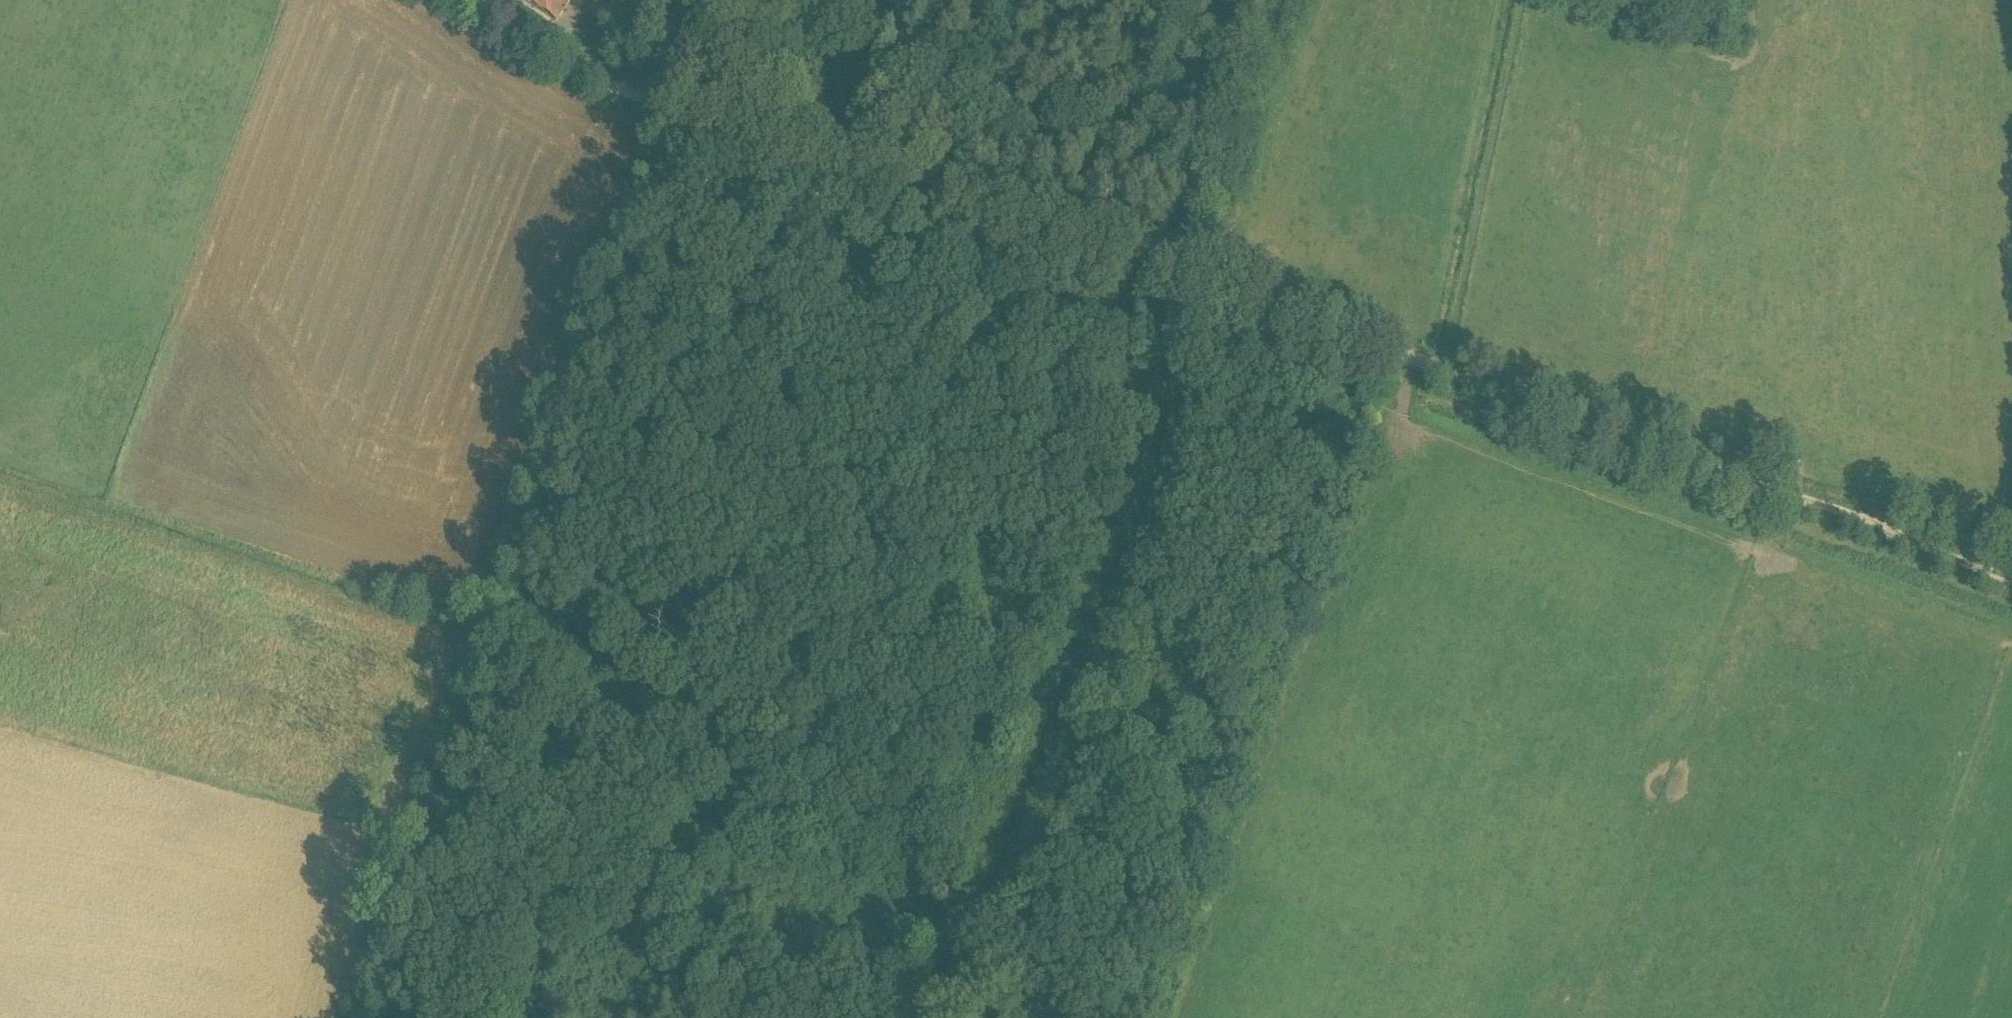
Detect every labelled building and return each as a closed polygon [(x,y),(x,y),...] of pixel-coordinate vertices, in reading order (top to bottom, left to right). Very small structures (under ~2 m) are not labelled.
[(570,0),(525,0),(556,21),(570,0)] [(607,21),(617,28),(625,15),(615,9),(607,21)]
